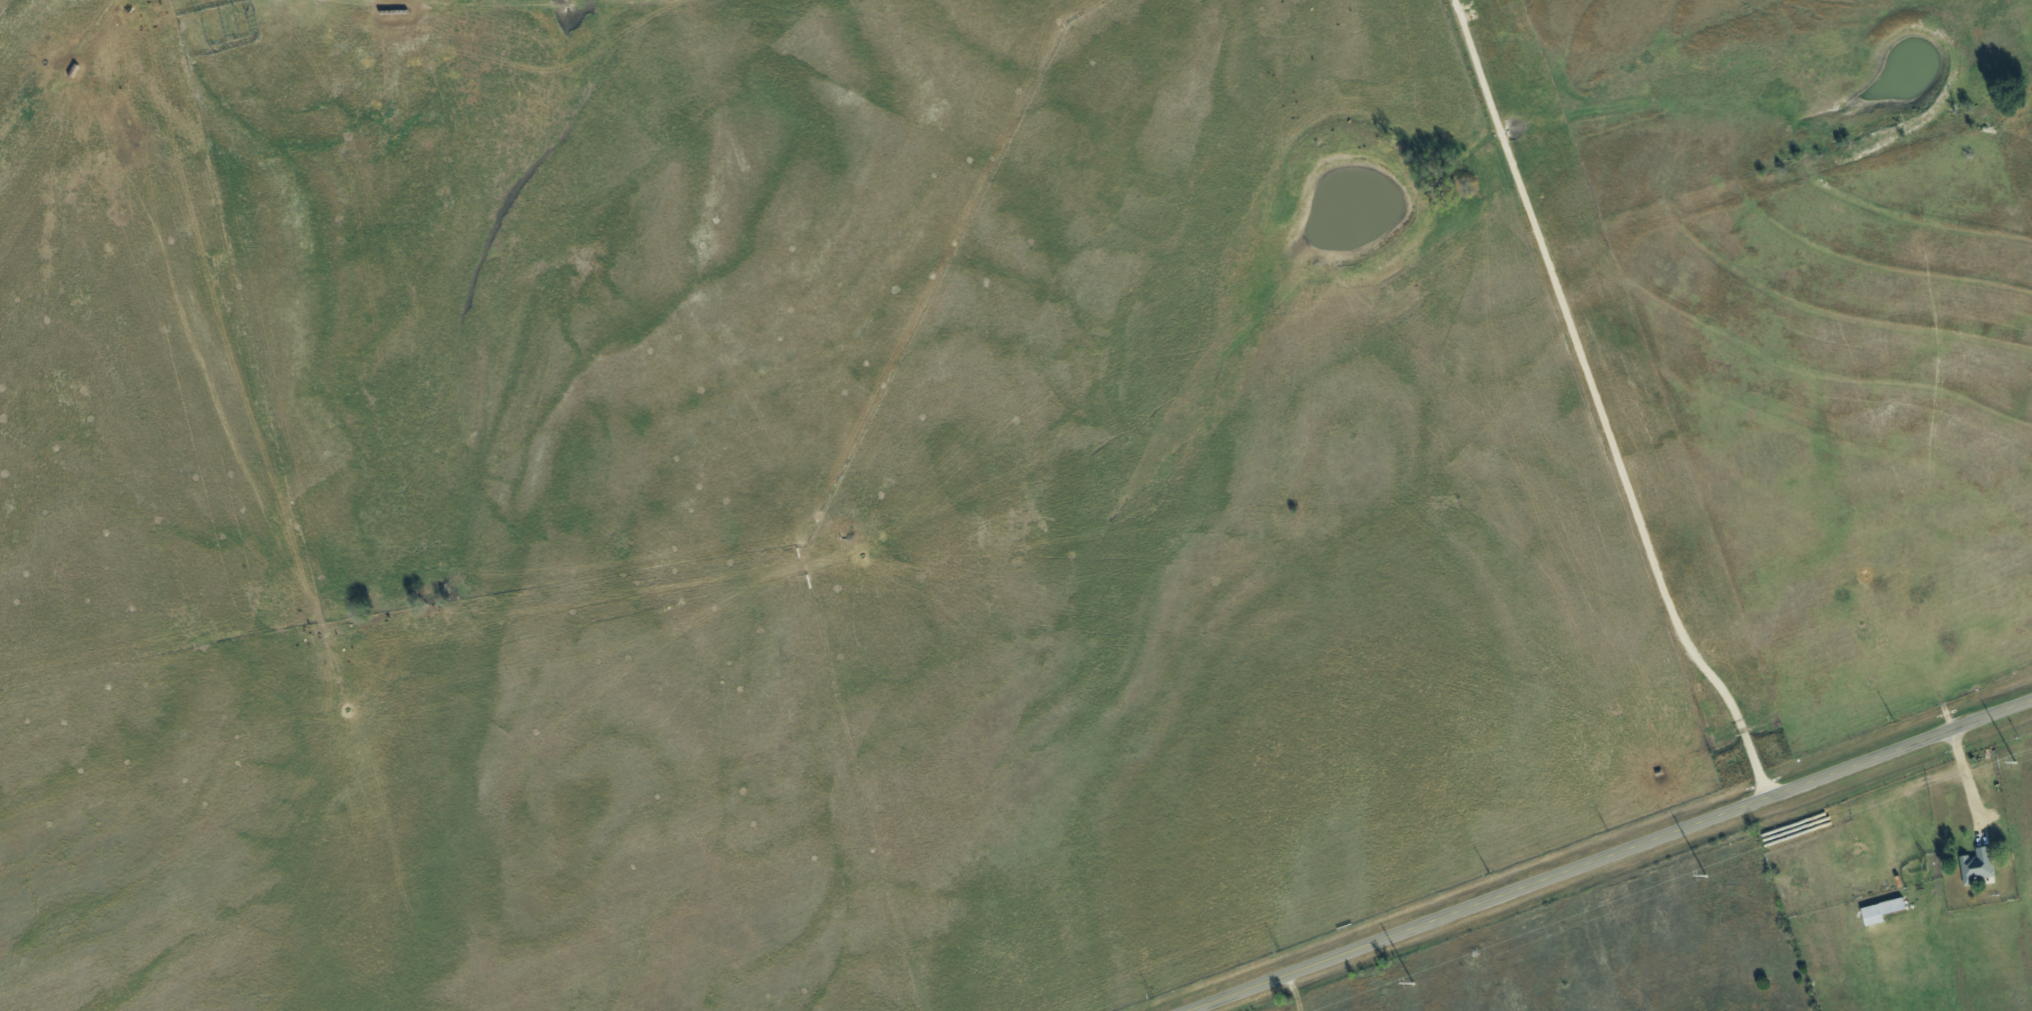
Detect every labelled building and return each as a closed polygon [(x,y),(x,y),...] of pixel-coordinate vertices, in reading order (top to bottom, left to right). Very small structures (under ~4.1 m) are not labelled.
[(1974,847),(1975,855),(1959,857),(1961,882),(1992,878),(1988,846),(1974,847)] [(1859,907),(1863,926),(1882,922),(1881,915),(1904,909),(1901,897),(1859,907)]
